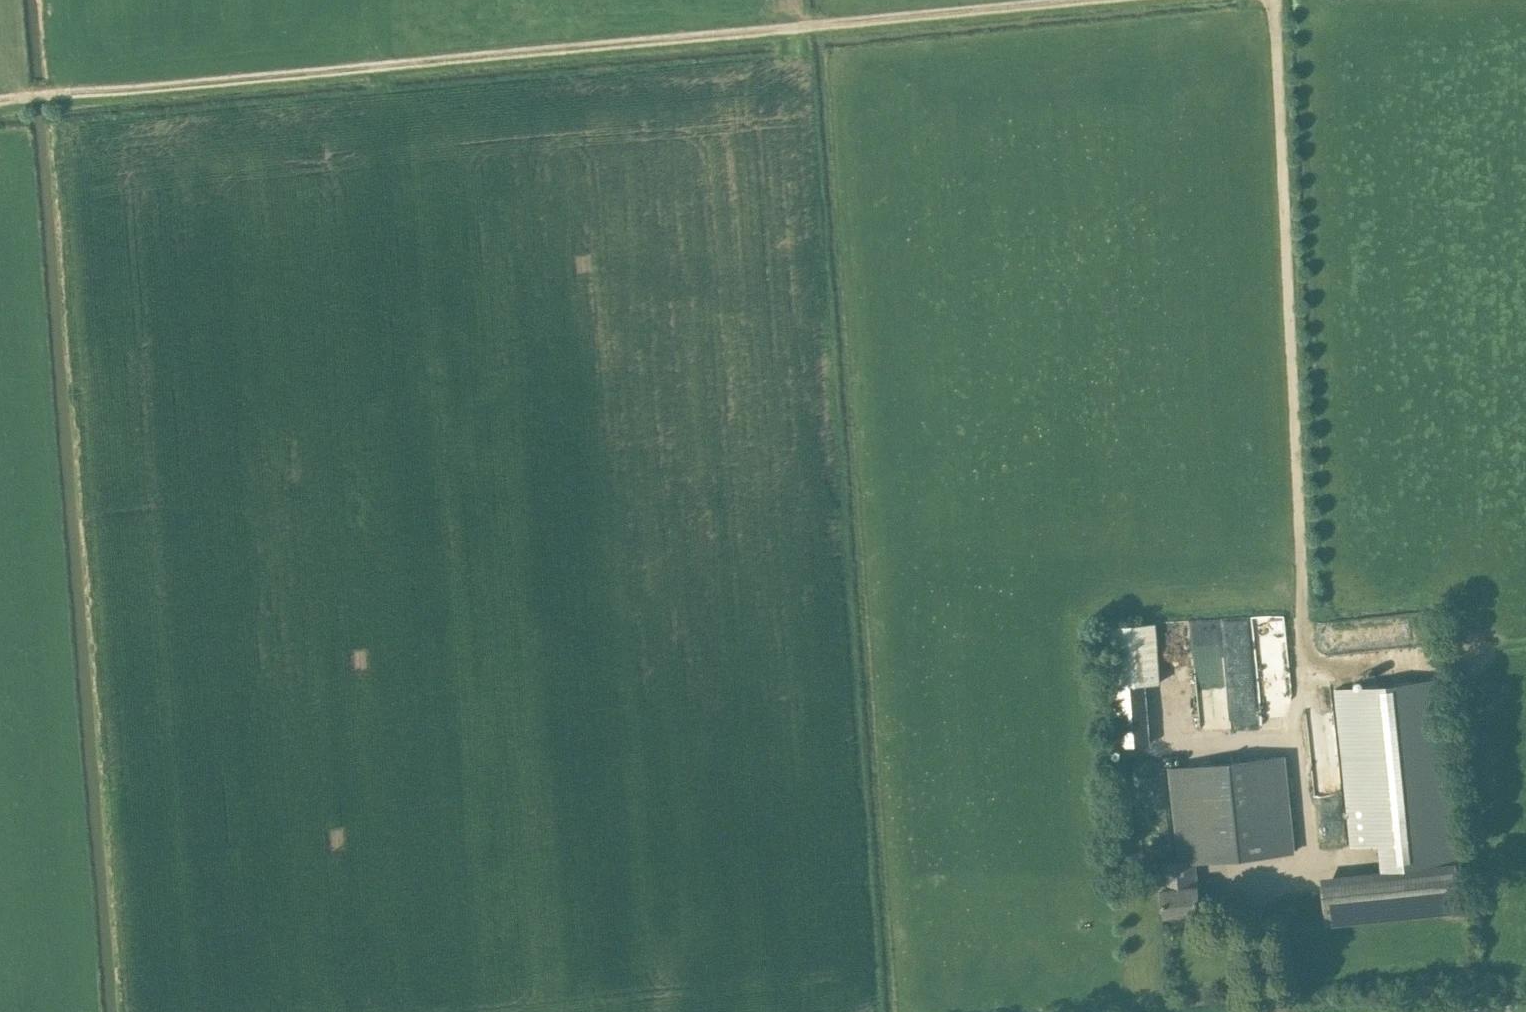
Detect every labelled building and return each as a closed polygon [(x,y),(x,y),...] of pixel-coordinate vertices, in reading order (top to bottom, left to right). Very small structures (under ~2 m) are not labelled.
[(1221,640),(1221,621),(1192,622),(1193,654),(1203,653),(1203,641),(1221,640)] [(1146,683),(1161,682),(1157,622),(1107,626),(1116,745),(1150,743),(1146,683)] [(1381,869),(1457,862),(1459,862),(1456,835),(1440,678),(1334,689),(1350,847),(1378,843),(1381,869)] [(1201,912),(1196,862),(1296,853),(1285,754),(1168,766),(1178,861),(1159,863),(1163,915),(1168,915),(1168,917),(1170,919),(1180,918),(1181,916),(1181,913),(1201,912)]
